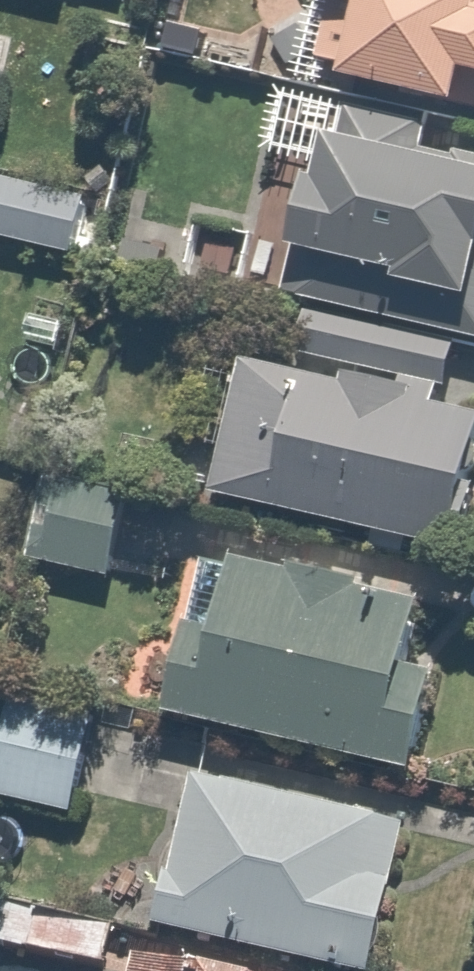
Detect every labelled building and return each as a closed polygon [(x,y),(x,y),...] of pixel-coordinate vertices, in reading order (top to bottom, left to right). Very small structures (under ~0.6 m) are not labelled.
[(298,90),(374,108),(473,132),(473,0),(319,0),(298,90)] [(5,155),(23,73),(0,68),(0,154),(5,155)] [(290,103),(272,174),(337,191),(312,289),(473,330),(473,149),(290,103)] [(0,185),(0,254),(101,274),(114,207),(0,185)] [(269,238),(206,226),(194,291),(257,302),(269,238)] [(456,405),(468,352),(309,316),(297,369),(257,361),(224,510),(473,566),(473,563),(473,409),(456,405)] [(135,496),(55,484),(39,578),(120,591),(135,496)] [(196,608),(173,726),(433,777),(449,696),(422,690),(436,621),(243,582),(236,616),(196,608)] [(26,707),(0,796),(0,808),(97,836),(126,736),(26,707)] [(204,791),(192,788),(155,943),(274,970),(383,970),(414,841),(204,791)] [(0,902),(0,957),(57,970),(108,970),(118,930),(0,902)] [(134,958),(131,970),(188,970),(134,958)]
